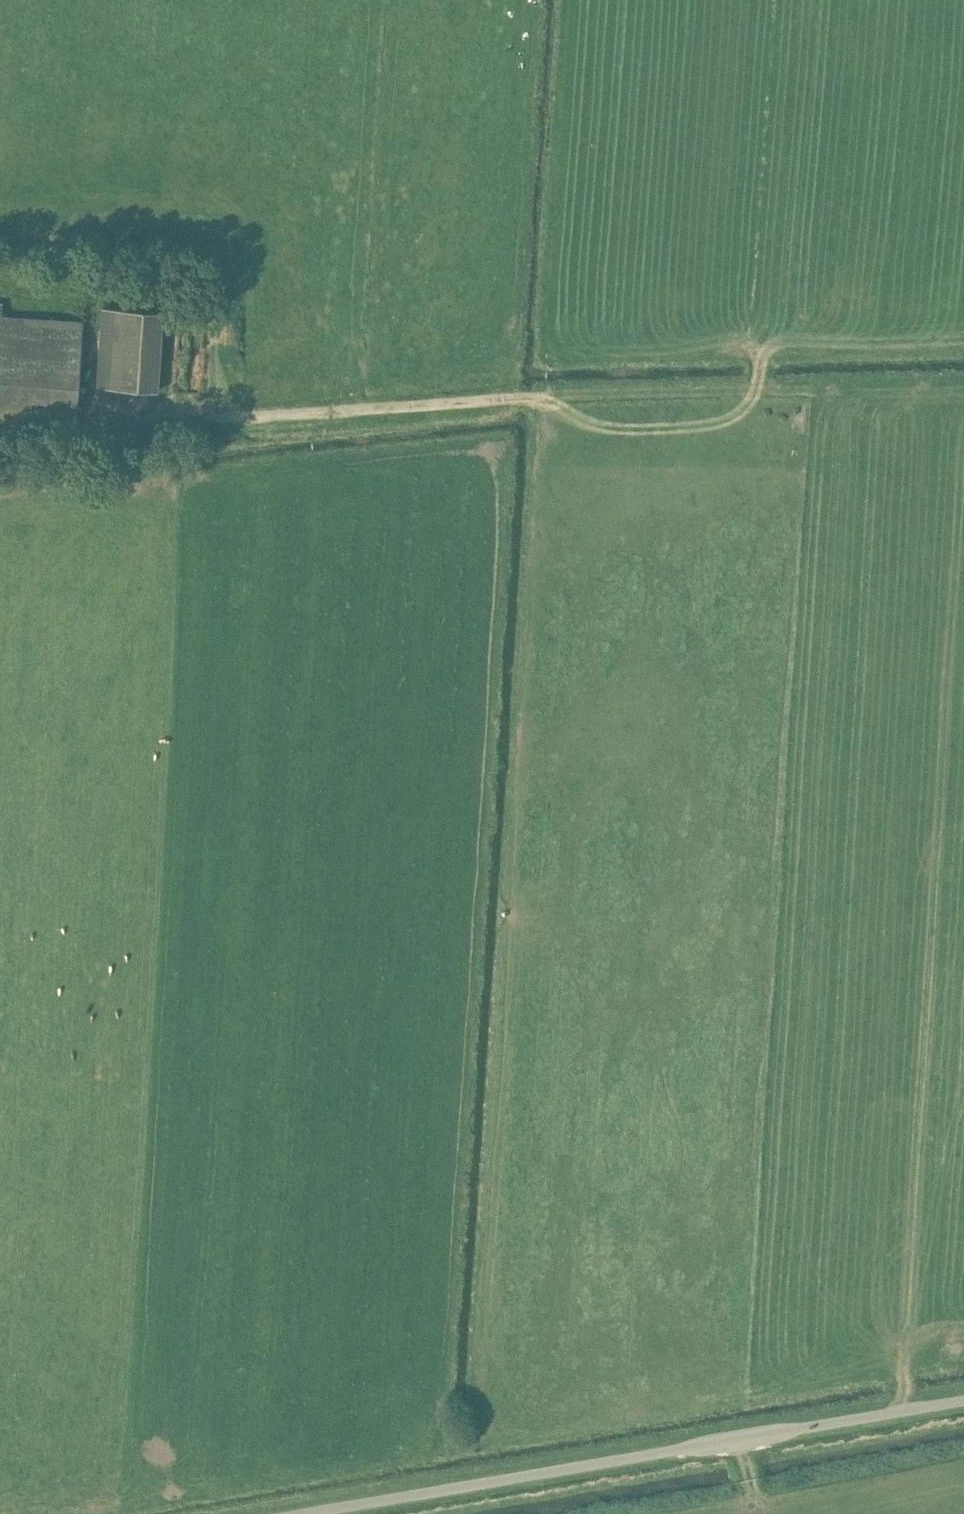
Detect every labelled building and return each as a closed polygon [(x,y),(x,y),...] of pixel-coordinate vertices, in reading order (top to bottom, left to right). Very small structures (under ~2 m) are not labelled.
[(75,426),(82,320),(1,314),(2,302),(0,302),(0,421),(75,426)] [(163,311),(100,307),(95,387),(157,391),(163,311)]
